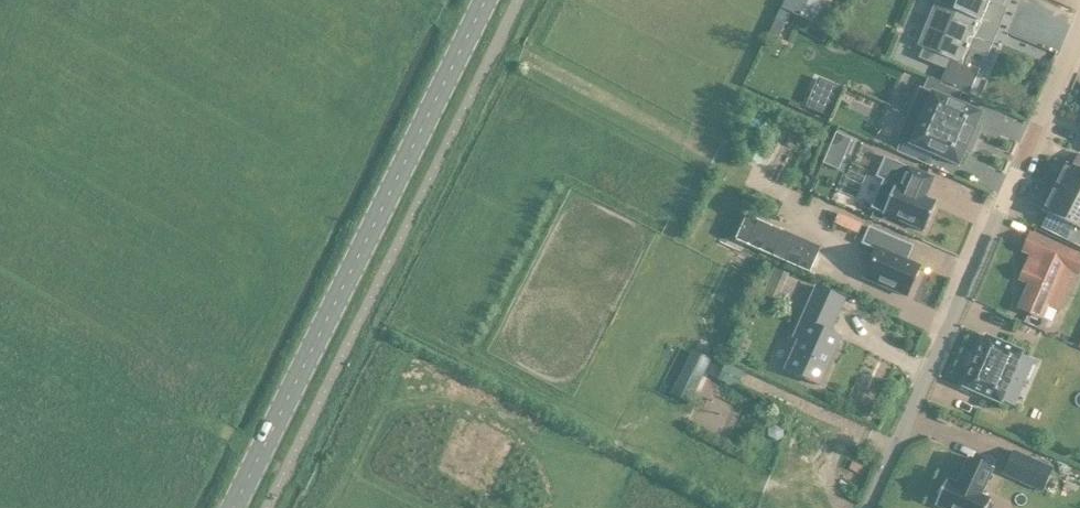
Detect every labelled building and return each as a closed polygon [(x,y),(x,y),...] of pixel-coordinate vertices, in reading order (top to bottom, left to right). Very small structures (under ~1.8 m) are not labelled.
[(818,24),(830,0),(784,0),(781,6),(818,24)] [(919,58),(946,69),(940,83),(968,95),(979,69),(966,64),(972,51),(981,55),(980,57),(982,58),(1003,7),(1001,7),(1001,8),(982,0),(957,0),(953,9),(938,3),(920,46),(923,48),(919,58)] [(920,88),(909,114),(941,127),(973,141),(979,129),(975,127),(980,114),(956,103),(960,93),(967,95),(966,96),(967,97),(968,95),(944,85),(940,83),(935,94),(920,88)] [(901,141),(897,152),(929,166),(934,155),(958,165),(964,152),(968,153),(973,141),(941,127),(909,114),(898,139),(901,141)] [(836,132),(831,145),(845,151),(851,138),(836,132)] [(759,163),(764,151),(748,145),(743,156),(759,163)] [(1065,164),(1060,175),(1057,173),(1052,183),(1055,185),(1054,187),(1079,200),(1079,155),(1077,153),(1070,166),(1065,164)] [(883,179),(870,208),(924,231),(936,202),(920,195),(928,176),(933,179),(933,178),(884,156),(876,176),(883,179)] [(1054,187),(1052,190),(1049,188),(1044,198),(1047,200),(1042,210),(1047,213),(1040,226),(1079,246),(1079,200),(1054,187)] [(746,214),(735,238),(808,273),(820,248),(746,214)] [(860,231),(863,222),(840,215),(837,225),(860,231)] [(904,295),(917,266),(908,262),(915,245),(874,228),(867,244),(875,248),(863,277),(904,295)] [(1022,251),(1029,254),(1018,279),(1027,283),(1017,307),(1040,318),(1046,304),(1058,310),(1074,273),(1075,274),(1079,262),(1079,254),(1030,233),(1022,251)] [(796,341),(783,370),(820,387),(842,337),(831,332),(846,298),(815,284),(791,338),(796,341)] [(1022,351),(986,336),(965,388),(999,403),(1022,351)] [(692,348),(671,391),(692,401),(713,358),(692,348)] [(725,364),(718,378),(735,386),(741,372),(725,364)] [(773,425),(768,428),(768,435),(777,440),(783,436),(782,429),(773,425)] [(1012,451),(1002,473),(1042,491),(1052,469),(1012,451)] [(992,507),(990,503),(989,503),(991,499),(989,498),(980,494),(992,468),(968,457),(956,483),(948,479),(946,478),(935,505),(936,505),(943,507),(992,507)]
